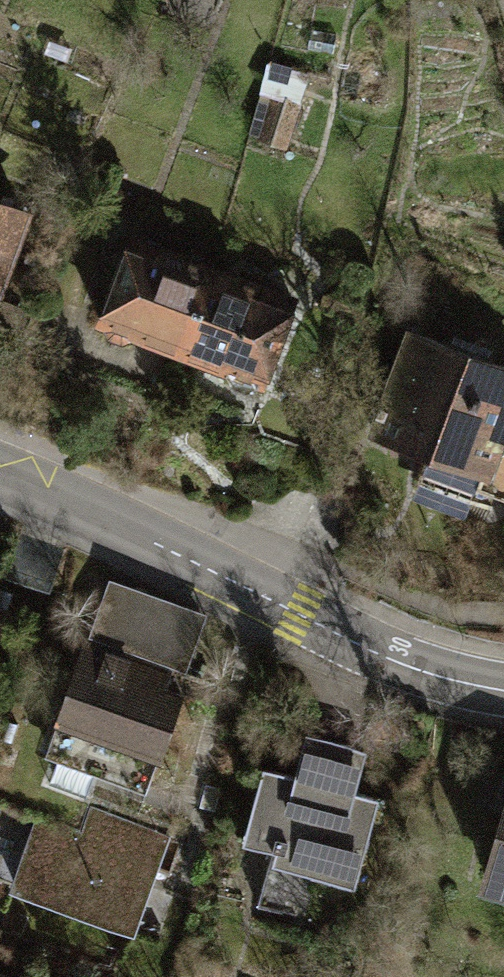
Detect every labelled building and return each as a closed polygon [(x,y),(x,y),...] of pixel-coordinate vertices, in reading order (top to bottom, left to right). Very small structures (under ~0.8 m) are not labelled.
[(297,104),(275,97),(263,134),(285,141),(297,104)] [(24,214),(0,206),(0,278),(24,214)] [(212,271),(131,239),(99,321),(106,323),(109,333),(122,338),(132,334),(181,352),(212,271)] [(293,300),(212,271),(181,352),(231,371),(235,381),(247,385),(255,381),(262,383),(293,300)] [(503,428),(503,365),(413,331),(373,433),(429,454),(481,474),(486,476),(498,444),(503,428)] [(481,474),(476,488),(503,499),(503,447),(498,444),(486,476),(481,474)] [(481,474),(429,454),(418,482),(471,502),(476,488),(481,474)] [(105,589),(55,743),(175,782),(199,709),(181,703),(188,684),(205,690),(225,628),(105,589)] [(13,611),(0,607),(0,652),(13,611)] [(293,774),(262,766),(243,836),(277,845),(273,860),(350,880),(372,796),(356,792),(368,749),(304,732),(293,774)] [(13,899),(141,940),(174,839),(95,813),(87,838),(39,822),(13,899)] [(485,881),(503,887),(503,818),(485,881)]
